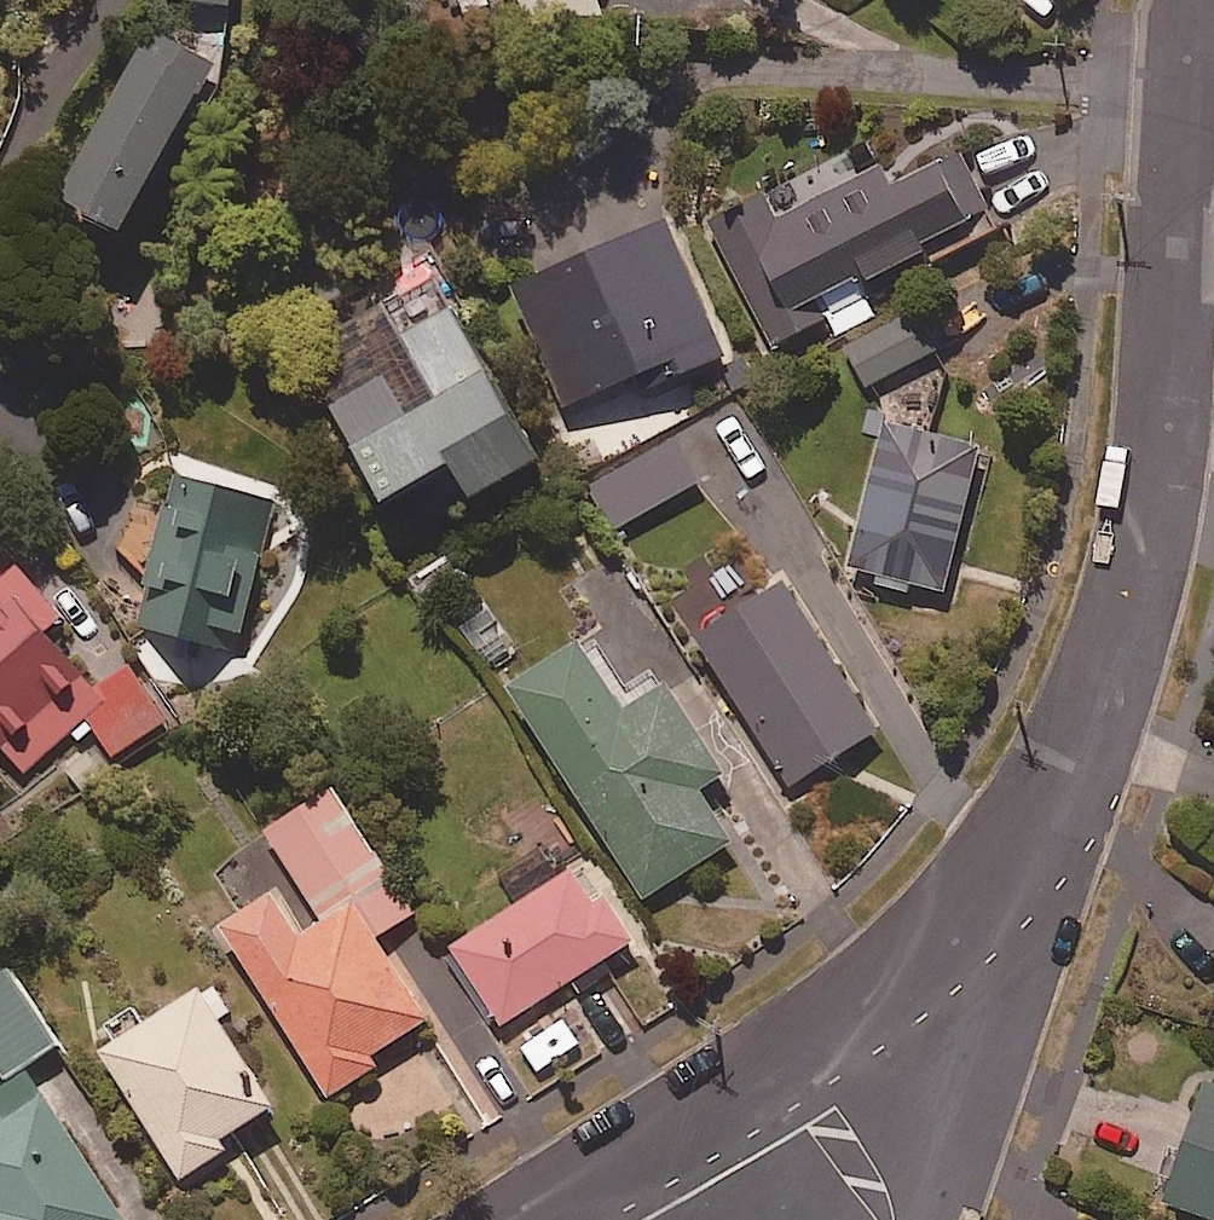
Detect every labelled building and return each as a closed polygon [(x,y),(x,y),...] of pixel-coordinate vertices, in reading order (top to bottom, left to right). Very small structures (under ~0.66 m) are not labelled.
[(491,0),(448,0),(471,45),(505,27),(491,0)] [(597,0),(527,0),(550,54),(609,29),(597,0)] [(224,60),(160,26),(67,198),(131,233),(224,60)] [(1002,228),(966,152),(896,185),(887,167),(779,218),(768,194),(712,221),(772,346),(829,319),(836,335),(876,316),(861,285),(935,249),(939,258),(1002,228)] [(732,354),(675,221),(517,289),(567,406),(651,370),(658,385),(732,354)] [(551,455),(460,304),(408,336),(446,399),(416,417),(390,373),(335,407),(393,503),(463,461),(484,496),(551,455)] [(938,351),(918,309),(849,343),(869,384),(938,351)] [(984,446),(886,420),(847,569),(946,595),(984,446)] [(702,481),(677,436),(593,483),(618,527),(702,481)] [(275,502),(181,474),(137,623),(231,651),(275,502)] [(72,734),(78,742),(97,727),(119,755),(168,716),(127,663),(98,686),(53,629),(67,618),(25,565),(0,585),(0,771),(10,784),(72,734)] [(881,730),(790,580),(700,635),(792,785),(881,730)] [(630,709),(588,640),(513,686),(643,899),(737,841),(705,789),(731,773),(675,681),(630,709)] [(415,913),(338,787),(268,830),(326,923),(305,936),(277,891),(223,924),(330,1096),(381,1065),(374,1055),(433,1018),(381,934),(415,913)] [(562,880),(541,848),(492,879),(511,910),(453,946),(502,1025),(640,939),(591,862),(562,880)] [(11,965),(0,972),(0,1082),(60,1045),(11,965)] [(279,1105),(207,988),(104,1052),(182,1178),(230,1149),(224,1139),(279,1105)] [(35,1066),(0,1087),(0,1219),(132,1219),(35,1066)] [(1172,1202),(1213,1217),(1213,1086),(1172,1202)]
